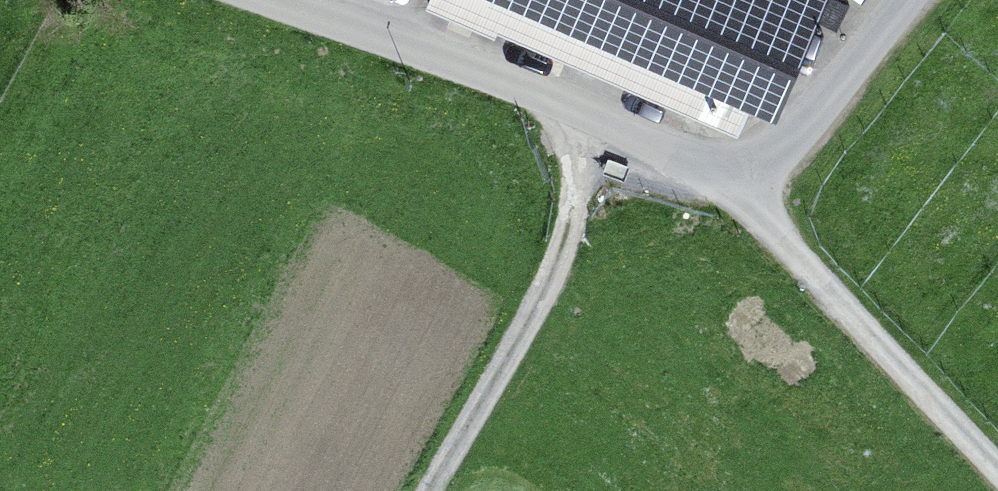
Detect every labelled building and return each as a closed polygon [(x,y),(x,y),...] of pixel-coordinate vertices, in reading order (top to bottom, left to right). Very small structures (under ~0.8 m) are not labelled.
[(427,9),(496,39),(499,33),(741,141),(752,114),(776,124),(832,0),(431,0),(427,9)]
